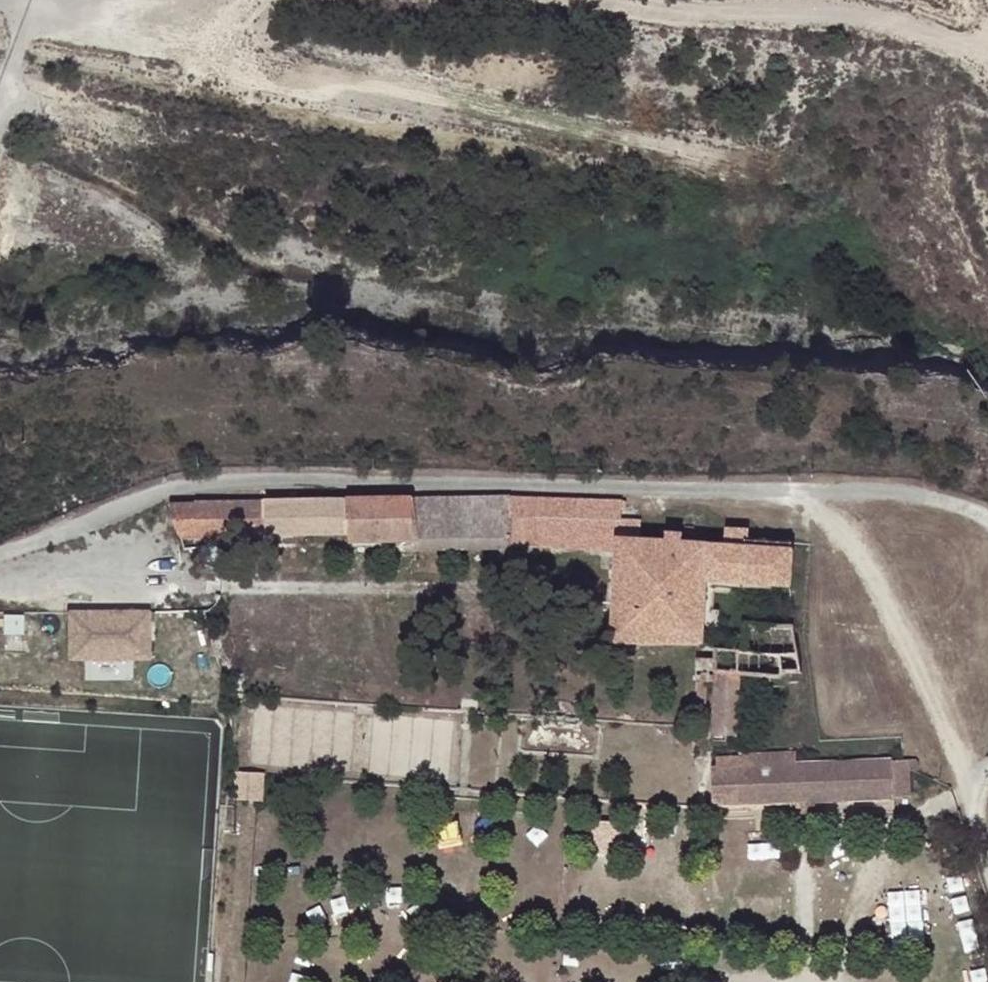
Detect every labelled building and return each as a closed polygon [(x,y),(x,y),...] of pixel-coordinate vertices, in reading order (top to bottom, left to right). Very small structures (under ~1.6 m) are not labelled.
[(486,495),(298,498),(298,541),(505,538),(506,546),(599,554),(599,546),(616,547),(615,555),(610,642),(697,642),(700,625),(714,626),(715,610),(710,609),(713,583),(784,588),(787,543),(745,542),(746,531),(723,530),(721,548),(679,545),(678,536),(663,534),(662,544),(637,542),(636,521),(617,521),(618,502),(524,494),(486,495)] [(259,498),(168,500),(164,501),(176,535),(259,535),(259,498)] [(599,546),(599,554),(615,555),(616,547),(599,546)] [(149,611),(71,611),(72,660),(150,658),(149,611)] [(710,660),(695,658),(694,680),(707,680),(709,672),(713,672),(709,731),(731,733),(736,676),(776,678),(778,671),(794,672),(793,664),(788,626),(765,626),(741,625),(738,650),(711,648),(710,660)] [(905,773),(904,762),(792,767),(790,753),(714,757),(714,768),(708,769),(710,807),(907,797),(905,773)] [(911,760),(904,762),(905,773),(912,773),(911,760)] [(263,774),(234,771),(231,803),(259,804),(263,774)] [(621,822),(589,820),(587,847),(619,849),(621,822)]
